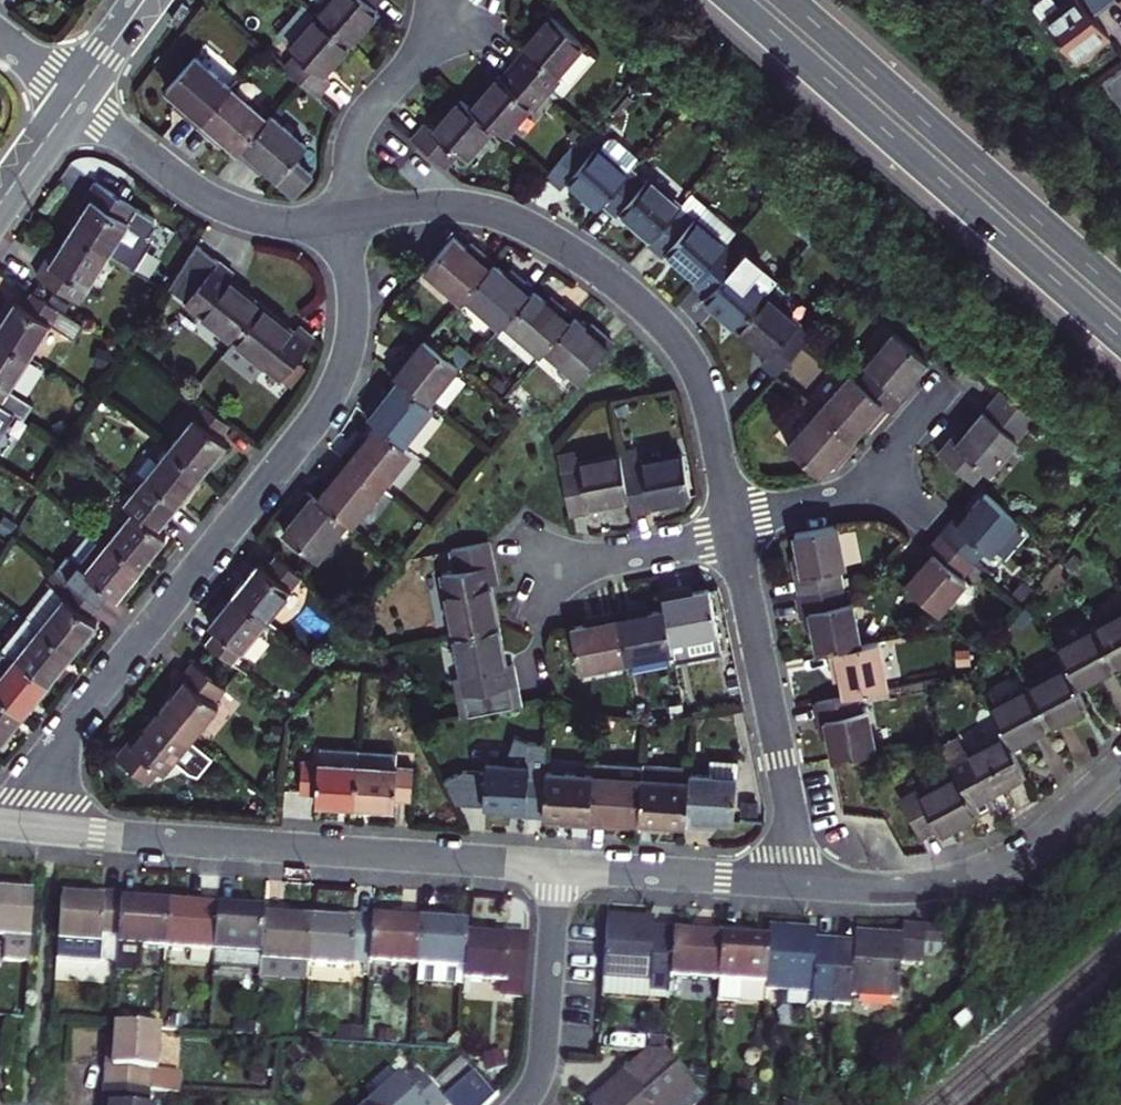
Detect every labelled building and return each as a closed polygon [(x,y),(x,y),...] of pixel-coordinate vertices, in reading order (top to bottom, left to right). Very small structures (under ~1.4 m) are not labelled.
[(373,0),(323,0),(307,18),(340,48),(357,28),(368,16),(363,12),(373,0)] [(1047,25),(1076,63),(1096,47),(1109,37),(1095,19),(1108,9),(1101,0),(1080,0),(1047,25)] [(1108,9),(1120,0),(1101,0),(1108,9)] [(278,51),(307,18),(292,6),(265,38),(278,51)] [(285,56),(273,70),(291,85),(306,98),(318,86),(311,80),(325,65),(340,48),(307,18),(278,51),(285,56)] [(523,58),(510,72),(542,102),(555,87),(550,82),(579,50),(546,20),(529,39),(517,52),(523,58)] [(187,130),(221,92),(186,61),(156,95),(167,105),(174,110),(170,115),(187,130)] [(484,90),(463,114),(487,135),(497,144),(525,112),(530,115),(542,102),(510,72),(499,84),(494,79),(484,90)] [(209,140),(218,147),(229,157),(257,124),(221,92),(187,130),(204,146),(209,140)] [(167,112),(170,115),(174,110),(167,105),(164,109),(167,112)] [(403,142),(439,173),(450,160),(458,168),(487,135),(463,114),(452,105),(437,122),(426,135),(417,127),(403,142)] [(251,167),(258,173),(287,198),(304,179),(286,164),(298,150),(262,119),(257,124),(229,157),(246,173),(251,167)] [(209,140),(204,146),(208,149),(213,153),(218,147),(209,140)] [(624,176),(633,165),(605,141),(592,156),(621,180),(624,176)] [(579,157),(567,146),(538,179),(552,191),(558,183),(569,193),(592,213),(596,209),(621,180),(592,156),(586,150),(579,157)] [(251,167),(246,173),(250,176),(254,179),(258,173),(251,167)] [(83,209),(73,225),(110,250),(132,264),(152,234),(148,231),(156,219),(155,212),(99,175),(84,199),(88,202),(83,209)] [(669,214),(674,208),(642,181),(637,186),(624,176),(621,180),(596,209),(607,218),(612,213),(621,221),(644,242),(669,214)] [(690,282),(715,255),(720,249),(689,221),(684,227),(669,214),(644,242),(640,247),(655,260),(660,255),(673,267),(690,282)] [(80,295),(110,250),(73,225),(58,248),(54,246),(48,256),(39,269),(80,295)] [(457,304),(461,300),(489,268),(474,256),(471,253),(466,258),(461,253),(446,240),(420,271),(457,304)] [(168,290),(235,344),(263,310),(247,298),(232,286),(239,277),(195,243),(168,290)] [(466,258),(471,253),(466,249),(461,253),(466,258)] [(729,266),(715,255),(690,282),(686,287),(699,298),(695,302),(705,311),(729,332),(758,298),(772,283),(761,272),(765,267),(744,249),(729,266)] [(489,268),(461,300),(497,331),(500,327),(530,292),(519,283),(513,277),(507,284),(502,279),(489,268)] [(507,284),(513,277),(508,273),(502,279),(507,284)] [(38,286),(30,299),(22,293),(13,306),(0,327),(0,328),(34,350),(55,318),(78,333),(87,318),(38,286)] [(530,292),(500,327),(536,358),(541,352),(570,318),(560,309),(553,303),(548,308),(544,304),(530,292)] [(789,326),(758,298),(729,332),(747,348),(760,359),(755,366),(769,378),(798,343),(784,331),(789,326)] [(548,299),(544,304),(548,308),(553,303),(548,299)] [(282,326),(263,310),(235,344),(241,348),(271,373),(283,382),(316,341),(300,328),(294,336),(282,326)] [(570,318),(541,352),(576,383),(610,345),(599,335),(592,329),(588,334),(584,330),(570,318)] [(588,334),(592,329),(588,325),(584,330),(588,334)] [(0,328),(0,393),(5,397),(28,411),(38,395),(15,381),(34,350),(0,328)] [(867,372),(855,387),(882,409),(887,414),(901,398),(894,392),(904,380),(922,360),(889,333),(860,367),(867,372)] [(423,411),(454,374),(421,346),(415,353),(409,360),(404,366),(398,362),(384,379),(394,387),(423,411)] [(271,373),(241,348),(232,360),(263,384),(271,373)] [(403,355),(398,362),(404,366),(409,360),(403,355)] [(882,409),(855,387),(843,377),(813,413),(846,441),(857,427),(863,421),(868,425),(882,409)] [(907,392),(911,387),(904,380),(894,392),(901,398),(907,392)] [(423,411),(394,387),(384,400),(379,406),(373,401),(368,407),(359,419),(373,430),(398,451),(427,414),(423,411)] [(378,395),(373,401),(379,406),(384,400),(378,395)] [(235,424),(208,402),(174,444),(209,472),(223,455),(235,441),(227,435),(235,424)] [(981,412),(964,432),(953,444),(948,439),(935,454),(966,482),(979,467),(986,473),(1013,441),(981,412)] [(846,441),(813,413),(781,450),(813,478),(825,464),(830,458),(835,462),(839,458),(850,445),(846,441)] [(866,427),(868,425),(863,421),(857,427),(862,432),(866,427)] [(954,433),(948,439),(953,444),(964,432),(959,427),(954,433)] [(338,462),(377,493),(407,458),(398,451),(373,430),(362,443),(357,448),(353,445),(346,452),(338,462)] [(358,439),(353,445),(357,448),(362,443),(358,439)] [(209,472),(174,444),(140,485),(175,514),(190,495),(209,472)] [(625,504),(619,477),(615,458),(569,468),(571,476),(555,479),(564,522),(581,519),(579,514),(593,511),(625,504)] [(634,474),(619,477),(625,504),(629,521),(643,518),(641,511),(657,507),(683,501),(673,458),(632,467),(634,474)] [(830,469),(835,462),(830,458),(825,464),(830,469)] [(330,484),(325,490),(313,505),(342,528),(346,532),(377,493),(338,462),(330,472),(324,480),(330,484)] [(330,484),(324,480),(319,485),(325,490),(330,484)] [(165,526),(175,514),(140,485),(130,498),(140,506),(115,538),(149,565),(161,550),(175,534),(165,526)] [(987,555),(1013,524),(979,494),(966,510),(965,511),(952,527),(948,523),(938,535),(970,564),(981,551),(987,555)] [(294,518),(289,524),(280,536),(314,563),(342,528),(313,505),(303,497),(296,504),(289,514),(294,518)] [(960,507),(948,523),(952,527),(965,511),(960,507)] [(294,518),(289,514),(284,520),(289,524),(294,518)] [(91,567),(115,538),(99,525),(75,555),(91,567)] [(843,569),(834,526),(793,535),(797,557),(801,575),(793,576),(797,596),(839,588),(836,570),(843,569)] [(960,576),(970,564),(938,535),(924,551),(929,555),(917,570),(904,586),(937,614),(965,580),(960,576)] [(133,585),(149,565),(115,538),(91,567),(75,555),(65,568),(104,600),(115,587),(124,595),(133,585)] [(924,551),(922,554),(917,560),(912,567),(917,570),(929,555),(924,551)] [(444,577),(433,579),(445,640),(487,632),(481,600),(479,589),(486,588),(479,552),(440,559),(444,577)] [(790,559),(793,576),(801,575),(797,557),(790,559)] [(302,582),(275,561),(261,577),(253,571),(242,584),(228,601),(264,630),(302,582)] [(95,611),(104,600),(65,568),(54,581),(59,585),(34,615),(80,652),(93,636),(106,621),(95,611)] [(686,588),(677,590),(678,597),(687,595),(686,588)] [(809,611),(812,627),(817,654),(827,652),(859,645),(852,603),(843,605),(839,588),(797,596),(800,613),(809,611)] [(705,592),(687,595),(678,597),(677,590),(669,592),(654,595),(658,614),(667,657),(667,662),(717,653),(705,592)] [(264,630),(228,601),(215,618),(204,632),(212,638),(199,654),(227,676),(264,630)] [(639,610),(632,612),(634,619),(641,618),(639,610)] [(803,629),(812,627),(809,611),(800,613),(801,620),(803,629)] [(1091,627),(1114,667),(1120,663),(1120,611),(1091,627)] [(658,614),(641,618),(634,619),(632,612),(625,613),(610,616),(621,666),(667,657),(658,614)] [(10,644),(22,653),(57,680),(66,669),(80,652),(34,615),(10,644)] [(572,676),(621,666),(610,616),(597,619),(587,621),(588,628),(581,630),(564,633),(572,676)] [(1096,677),(1114,667),(1091,627),(1054,647),(1062,662),(1076,688),(1096,677)] [(492,658),(487,632),(445,640),(454,683),(445,685),(453,723),(513,711),(505,669),(494,671),(492,658)] [(830,665),(832,674),(841,672),(843,681),(846,697),(856,695),(886,688),(876,642),(859,645),(827,652),(830,665)] [(0,680),(0,686),(32,710),(44,696),(57,680),(22,653),(0,680)] [(1023,685),(1048,727),(1066,717),(1086,705),(1076,688),(1062,662),(1023,685)] [(166,709),(155,725),(188,750),(213,717),(209,714),(222,696),(188,670),(171,692),(161,705),(166,709)] [(841,672),(832,674),(834,683),(843,681),(841,672)] [(1023,685),(988,704),(1006,738),(1011,747),(1032,736),(1048,727),(1023,685)] [(32,710),(0,686),(0,736),(7,742),(19,726),(32,710)] [(859,712),(856,695),(846,697),(814,704),(818,722),(824,721),(828,738),(832,761),(875,753),(866,710),(859,712)] [(824,721),(818,722),(820,729),(822,739),(828,738),(824,721)] [(162,785),(188,750),(155,725),(142,741),(135,736),(130,743),(108,772),(143,798),(156,780),(162,785)] [(1011,747),(1006,738),(970,757),(959,737),(939,747),(957,780),(977,818),(997,808),(990,796),(1006,787),(1028,776),(1011,747)] [(539,821),(541,778),(542,749),(507,743),(504,769),(483,767),(481,809),(504,810),(523,812),(523,820),(539,821)] [(346,811),(351,752),(313,749),(311,764),(295,763),(292,796),(309,797),(308,808),(324,809),(346,811)] [(391,756),(351,752),(346,811),(368,813),(386,815),(387,802),(405,804),(407,774),(389,772),(391,756)] [(705,822),(713,823),(729,823),(733,764),(705,763),(704,783),(684,781),(683,786),(681,829),(705,830),(705,822)] [(588,780),(541,778),(539,821),(554,822),(563,822),(563,830),(584,831),(588,780)] [(605,825),(612,825),(633,827),(637,783),(588,780),(584,831),(605,832),(605,825)] [(953,832),(977,818),(957,780),(920,800),(917,796),(901,804),(922,843),(938,834),(940,839),(953,832)] [(681,829),(683,786),(637,783),(633,827),(632,834),(658,836),(658,827),(665,828),(681,829)] [(512,820),(523,820),(523,812),(504,810),(503,819),(512,820)] [(0,882),(0,892),(7,892),(8,883),(0,882)] [(97,901),(97,893),(88,892),(83,891),(82,900),(97,901)] [(5,936),(3,959),(27,961),(32,894),(7,892),(0,892),(0,935),(5,936)] [(118,960),(119,948),(123,894),(97,893),(97,901),(82,900),(63,899),(59,956),(118,960)] [(168,951),(172,907),(152,905),(143,904),(144,896),(123,894),(119,948),(118,960),(118,972),(140,974),(142,949),(168,951)] [(148,896),(144,896),(143,904),(152,905),(152,896),(148,896)] [(182,907),(172,907),(168,951),(215,954),(219,901),(191,899),(190,908),(182,907)] [(190,908),(191,899),(187,899),(183,899),(182,907),(190,908)] [(219,901),(215,954),(264,958),(267,914),(248,912),(239,912),(240,903),(219,901)] [(245,903),(240,903),(239,912),(248,912),(248,904),(245,903)] [(288,915),(267,914),(264,958),(263,967),(310,970),(313,926),(297,925),(287,924),(288,915)] [(396,923),(397,915),(394,915),(389,914),(388,923),(396,923)] [(292,916),(288,915),(287,924),(297,925),(297,916),(292,916)] [(396,923),(388,923),(373,922),(370,964),(417,968),(420,916),(397,915),(396,923)] [(420,916),(417,968),(416,983),(465,986),(465,985),(466,972),(468,941),(469,928),(456,928),(448,927),(449,918),(420,916)] [(668,994),(669,979),(673,936),(645,933),(646,921),(606,917),(601,996),(649,1000),(650,992),(668,994)] [(338,919),(337,928),(352,929),(353,920),(345,920),(338,919)] [(337,928),(313,926),(310,970),(351,973),(351,963),(370,964),(373,922),(353,920),(352,929),(337,928)] [(864,949),(838,947),(835,1008),(857,1009),(858,997),(907,1000),(908,983),(925,984),(928,945),(946,947),(947,929),(908,927),(908,941),(865,938),(864,949)] [(701,938),(701,929),(692,928),(692,937),(701,938)] [(701,938),(692,937),(673,936),(669,979),(717,983),(721,931),(701,929),(701,938)] [(835,1008),(838,947),(812,946),(813,933),(770,930),(769,942),(766,992),(783,993),(781,1009),(811,1011),(816,1007),(835,1008)] [(749,933),(721,931),(717,983),(716,1006),(764,1009),(766,992),(769,942),(756,942),(748,941),(749,933)] [(757,933),(749,933),(748,941),(756,942),(757,933)] [(495,943),(468,941),(466,972),(465,985),(506,988),(506,1000),(525,1001),(527,938),(509,937),(509,944),(495,943)] [(214,970),(262,974),(264,958),(215,954),(214,970)] [(464,997),(506,1000),(506,988),(465,985),(465,986),(464,997)] [(115,1072),(108,1072),(106,1089),(153,1092),(154,1075),(159,1075),(162,1031),(117,1028),(116,1045),(116,1054),(115,1072)] [(703,1096),(664,1053),(645,1052),(602,1091),(595,1097),(602,1104),(693,1104),(703,1096)] [(500,1099),(478,1071),(448,1096),(423,1068),(408,1081),(404,1077),(372,1104),(493,1104),(500,1099)] [(153,1092),(106,1089),(105,1104),(152,1104),(153,1092)]
